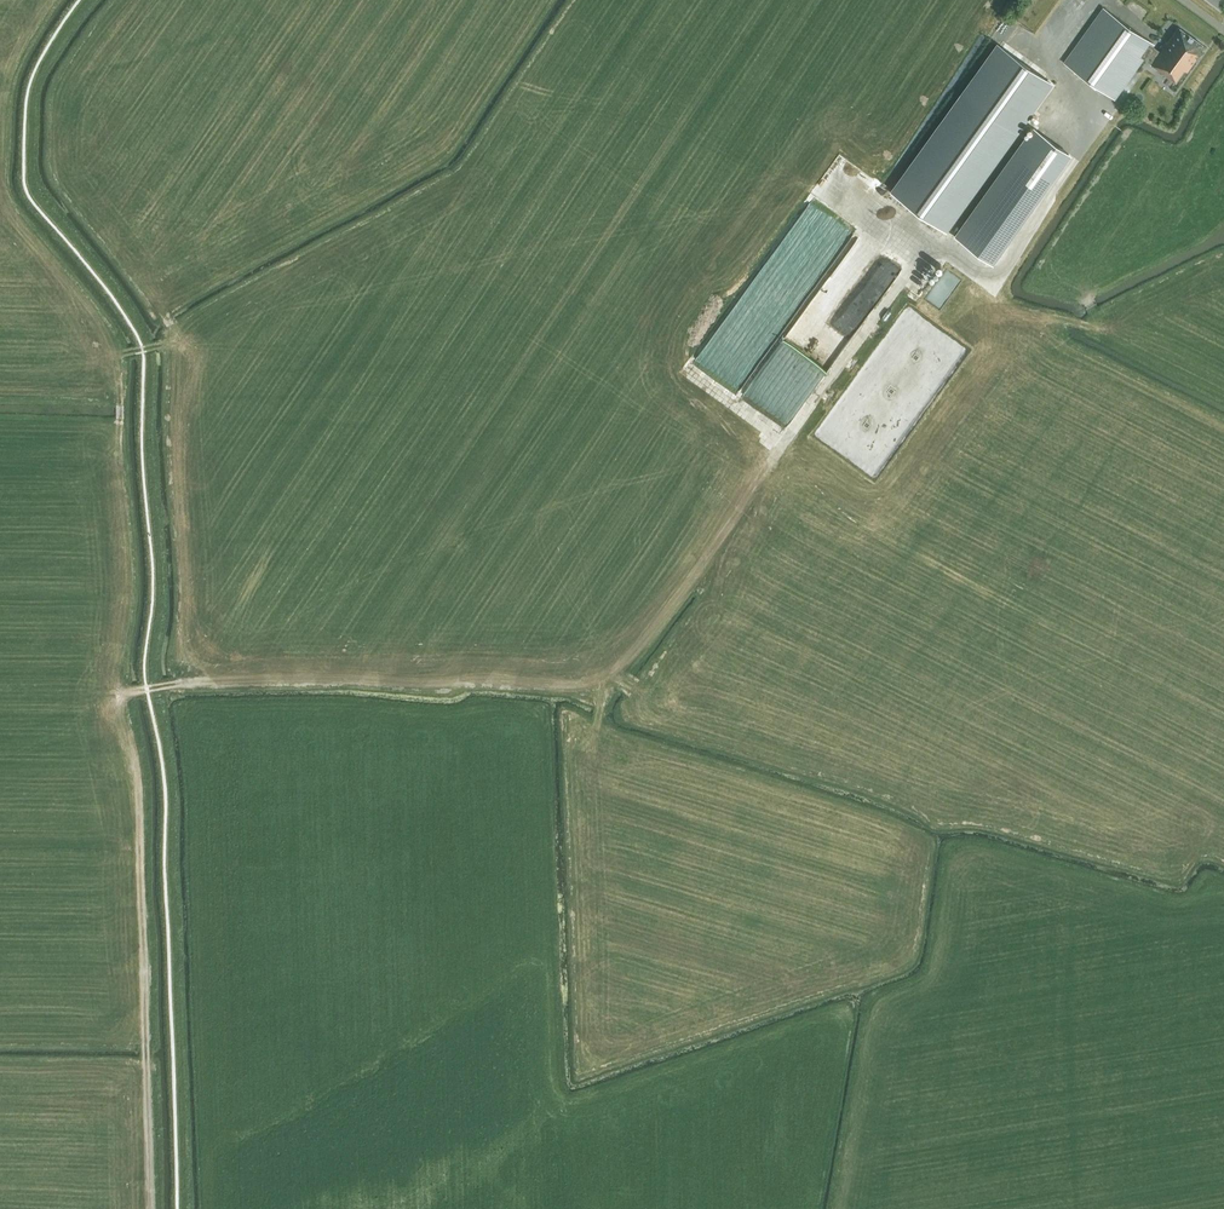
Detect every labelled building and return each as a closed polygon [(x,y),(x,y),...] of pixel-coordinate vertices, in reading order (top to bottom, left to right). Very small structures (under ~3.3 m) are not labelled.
[(1104,8),(1065,63),(1114,97),(1143,57),(1151,63),(1150,63),(1159,69),(1158,70),(1161,73),(1162,71),(1175,81),(1183,69),(1187,72),(1197,58),(1194,57),(1203,44),(1179,26),(1167,42),(1166,41),(1159,51),(1152,45),(1153,43),(1104,8)] [(998,45),(891,192),(945,231),(1052,83),(998,45)] [(1068,153),(1033,128),(955,236),(991,262),(1068,153)] [(796,312),(821,271),(797,257),(780,285),(794,293),(787,306),(796,312)]
